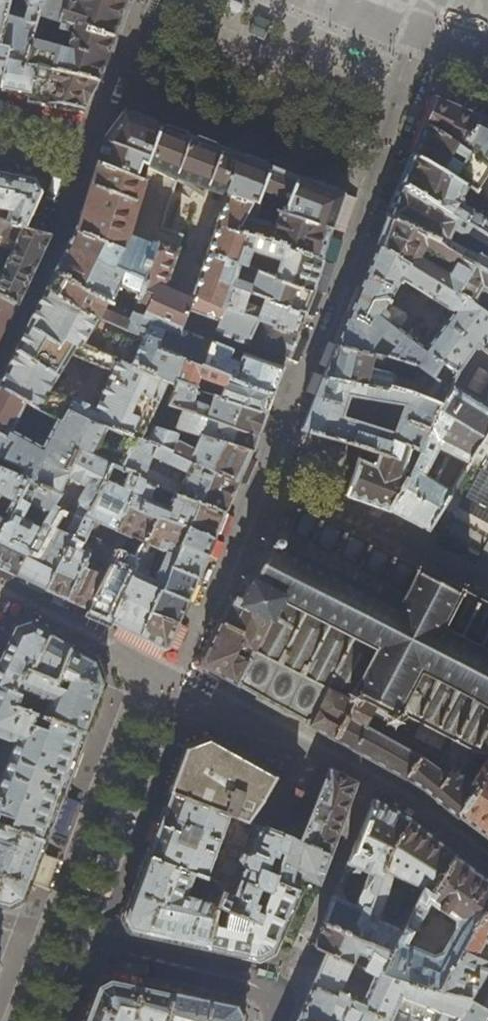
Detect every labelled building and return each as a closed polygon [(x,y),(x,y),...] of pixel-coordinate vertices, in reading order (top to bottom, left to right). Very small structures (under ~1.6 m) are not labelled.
[(45,0),(10,0),(10,2),(0,40),(0,45),(9,47),(29,53),(40,16),(45,0)] [(10,2),(2,0),(0,0),(0,40),(10,2)] [(60,20),(40,16),(29,53),(25,63),(36,66),(100,79),(113,45),(114,42),(127,0),(66,0),(60,20)] [(40,16),(60,20),(66,0),(45,0),(40,16)] [(232,0),(226,0),(225,1),(224,3),(224,6),(226,8),(235,12),(239,12),(241,10),(242,7),(241,5),(239,3),(232,0)] [(0,89),(9,47),(0,45),(0,89)] [(25,63),(29,53),(9,47),(0,89),(21,93),(30,94),(36,66),(25,63)] [(365,65),(367,60),(344,51),(344,55),(345,63),(358,68),(365,65)] [(97,86),(100,79),(36,66),(30,94),(28,102),(58,103),(86,108),(97,86)] [(435,98),(433,102),(424,124),(487,161),(487,120),(435,98)] [(104,140),(101,147),(122,156),(142,163),(146,165),(158,135),(218,157),(204,195),(205,196),(210,188),(229,195),(253,204),(332,231),(339,213),(345,195),(288,174),(248,158),(237,154),(130,114),(126,112),(104,140)] [(424,124),(412,155),(487,199),(487,161),(424,124)] [(158,135),(146,165),(167,175),(179,182),(204,195),(218,157),(158,135)] [(99,151),(96,161),(137,176),(142,163),(122,156),(101,147),(99,151)] [(412,155),(402,180),(400,185),(470,225),(487,236),(487,199),(412,155)] [(181,359),(202,367),(202,366),(212,343),(212,342),(183,331),(190,311),(219,322),(215,333),(247,344),(248,343),(257,321),(224,309),(233,285),(306,312),(311,299),(314,292),(267,274),(247,268),(251,254),(256,238),(240,232),(253,204),(229,195),(216,223),(217,224),(191,299),(164,287),(182,234),(163,227),(179,182),(167,175),(146,165),(142,163),(137,176),(96,161),(86,195),(76,229),(73,235),(51,278),(46,287),(98,318),(145,340),(146,336),(160,342),(157,349),(181,359)] [(10,209),(6,220),(26,227),(30,218),(41,192),(34,180),(26,178),(0,173),(0,207),(10,209)] [(465,233),(470,225),(400,185),(397,193),(387,218),(458,255),(469,241),(472,238),(465,233)] [(332,231),(253,204),(240,232),(256,238),(276,244),(323,261),(328,245),(332,231)] [(469,241),(458,255),(387,218),(379,243),(377,248),(474,303),(482,288),(487,291),(479,306),(487,312),(487,259),(479,253),(478,247),(469,241)] [(26,227),(6,220),(0,219),(0,245),(14,249),(2,274),(0,273),(0,294),(2,295),(18,304),(22,296),(51,236),(26,227)] [(470,225),(465,233),(472,238),(487,247),(487,236),(470,225)] [(319,274),(323,261),(276,244),(256,238),(251,254),(271,259),(267,274),(314,292),(319,274)] [(487,353),(487,312),(479,306),(474,303),(377,248),(363,281),(336,345),(377,353),(417,367),(450,386),(477,345),(487,353)] [(303,322),(306,312),(233,285),(224,309),(257,321),(298,334),(303,322)] [(42,295),(15,350),(47,369),(64,340),(76,346),(79,343),(166,382),(171,384),(181,359),(157,349),(160,342),(146,336),(145,340),(98,318),(46,287),(42,295)] [(4,331),(18,304),(2,295),(0,294),(0,340),(4,331)] [(293,345),(298,334),(257,321),(248,343),(288,357),(293,345)] [(79,343),(76,346),(64,340),(47,369),(15,350),(11,358),(0,380),(0,385),(26,401),(58,419),(61,421),(69,411),(139,439),(140,437),(166,382),(79,343)] [(279,379),(283,369),(212,343),(202,366),(274,391),(279,379)] [(417,367),(377,353),(336,345),(326,371),(324,376),(363,385),(363,384),(390,389),(391,386),(439,404),(450,386),(417,367)] [(450,386),(487,410),(487,353),(477,345),(450,386)] [(202,366),(202,367),(181,359),(171,384),(176,386),(265,412),(271,399),(274,391),(202,366)] [(392,442),(402,446),(404,444),(420,451),(439,404),(391,386),(390,389),(363,384),(363,385),(324,376),(313,402),(301,430),(304,431),(350,444),(361,448),(387,458),(392,442)] [(43,448),(13,431),(26,401),(0,385),(0,433),(14,441),(5,458),(15,463),(11,472),(29,480),(31,481),(42,460),(66,470),(76,449),(112,465),(122,470),(132,450),(134,450),(139,439),(69,411),(61,421),(58,419),(43,448)] [(261,424),(265,412),(176,386),(167,406),(257,435),(261,424)] [(421,477),(434,452),(467,468),(482,442),(487,431),(487,410),(450,386),(439,404),(420,451),(409,470),(421,477)] [(254,443),(257,435),(167,406),(161,423),(201,436),(251,452),(254,443)] [(148,441),(148,442),(238,482),(245,466),(251,452),(201,436),(199,441),(154,427),(148,441)] [(14,441),(0,433),(0,457),(3,458),(4,457),(5,458),(14,441)] [(232,495),(238,482),(148,442),(148,441),(140,437),(139,439),(134,450),(132,450),(122,470),(138,480),(225,513),(232,495)] [(402,446),(396,463),(387,459),(387,458),(361,448),(354,469),(345,495),(345,496),(364,503),(387,511),(409,470),(420,451),(404,444),(402,446)] [(487,446),(451,505),(487,527),(487,526),(487,446)] [(47,590),(112,465),(76,449),(66,470),(42,460),(31,481),(60,495),(14,574),(30,582),(47,590)] [(122,470),(112,465),(47,590),(68,600),(88,610),(116,551),(133,559),(140,541),(147,543),(158,518),(126,505),(138,480),(122,470)] [(29,480),(11,472),(0,466),(0,532),(29,480)] [(438,514),(451,494),(421,477),(409,470),(387,511),(391,513),(406,520),(428,532),(438,514)] [(14,574),(60,495),(31,481),(29,480),(0,532),(0,567),(14,574)] [(220,524),(225,513),(138,480),(126,505),(158,518),(187,528),(188,528),(214,540),(220,524)] [(420,569),(339,528),(297,507),(291,519),(285,517),(280,518),(278,523),(279,528),(277,527),(278,530),(276,533),(275,536),(272,537),(272,538),(271,540),(265,538),(263,542),(264,542),(267,544),(268,546),(268,547),(266,547),(266,549),(266,550),(265,551),(268,552),(263,562),(257,574),(255,573),(254,574),(252,574),(253,576),(252,579),(246,576),(245,576),(243,580),(244,580),(252,584),(249,586),(249,588),(247,592),(245,595),(242,596),(243,598),(242,600),(235,596),(234,595),(233,596),(230,595),(228,599),(230,600),(223,618),(221,617),(218,621),(220,623),(241,633),(235,644),(254,654),(246,670),(237,686),(257,698),(256,699),(263,703),(264,701),(270,704),(281,710),(281,712),(286,715),(287,714),(311,726),(329,691),(348,701),(349,703),(351,703),(355,705),(355,706),(357,706),(357,705),(360,702),(362,703),(363,701),(362,700),(362,696),(393,712),(388,714),(386,713),(385,716),(386,717),(387,721),(387,723),(386,724),(387,725),(388,725),(393,727),(393,728),(396,728),(396,727),(400,724),(401,725),(403,722),(402,722),(402,717),(404,714),(415,720),(415,721),(418,723),(419,722),(434,730),(434,731),(437,733),(438,732),(453,740),(452,741),(456,743),(457,743),(471,750),(472,752),(476,753),(477,753),(484,755),(487,755),(487,604),(463,591),(463,590),(460,588),(459,589),(440,579),(440,578),(421,568),(420,569)] [(187,528),(158,518),(147,543),(139,562),(111,621),(123,627),(149,641),(165,649),(168,648),(172,639),(179,623),(152,613),(162,591),(171,569),(182,545),(188,528),(187,528)] [(211,547),(214,540),(188,528),(182,545),(208,555),(211,547)] [(203,567),(208,555),(182,545),(171,569),(198,578),(203,567)] [(133,559),(116,551),(88,610),(111,621),(139,562),(133,559)] [(197,581),(198,578),(171,569),(162,591),(188,602),(194,589),(197,581)] [(184,611),(188,602),(162,591),(152,613),(179,623),(180,621),(184,611)] [(235,644),(241,633),(220,623),(209,648),(202,663),(203,667),(204,668),(218,675),(222,678),(237,686),(246,670),(254,654),(235,644)] [(0,659),(0,685),(16,692),(27,669),(32,671),(50,635),(38,628),(29,624),(15,628),(3,653),(0,659)] [(61,641),(50,635),(32,671),(56,680),(58,676),(71,646),(61,641)] [(16,692),(0,685),(0,737),(16,743),(0,785),(0,824),(46,841),(67,785),(104,684),(95,660),(71,646),(58,676),(71,680),(67,689),(56,685),(57,683),(56,682),(56,680),(32,671),(27,669),(16,692)] [(476,761),(484,755),(477,753),(476,753),(472,752),(471,750),(457,743),(456,743),(452,741),(436,769),(422,754),(366,727),(373,714),(386,721),(387,721),(386,717),(385,716),(386,713),(388,714),(393,712),(362,696),(362,700),(363,701),(362,703),(360,702),(357,705),(357,706),(355,706),(355,705),(351,703),(349,703),(348,701),(329,691),(311,726),(326,735),(334,740),(335,739),(345,745),(354,750),(354,751),(424,791),(457,818),(458,816),(477,788),(472,783),(483,769),(482,768),(476,761)] [(186,748),(170,791),(249,822),(264,801),(278,776),(234,752),(210,739),(186,748)] [(482,768),(483,769),(472,783),(477,788),(458,816),(478,831),(487,839),(487,758),(482,768)] [(323,788),(318,800),(301,841),(331,855),(345,819),(357,788),(359,784),(359,783),(344,775),(330,769),(329,772),(323,788)] [(295,786),(278,776),(264,801),(249,822),(266,829),(268,827),(290,837),(301,841),(318,800),(295,786)] [(151,842),(147,854),(202,876),(217,882),(215,889),(223,893),(218,906),(260,922),(275,882),(290,837),(268,827),(266,829),(249,822),(170,791),(151,842)] [(335,887),(322,921),(358,937),(388,854),(409,819),(389,808),(373,799),(341,873),(346,875),(350,872),(354,872),(360,873),(361,870),(368,873),(356,901),(351,899),(349,903),(343,901),(340,889),(335,887)] [(435,840),(409,819),(388,854),(358,937),(391,952),(423,889),(432,895),(455,857),(435,840)] [(24,899),(33,875),(46,841),(0,824),(0,905),(10,907),(24,899)] [(322,879),(331,855),(301,841),(290,837),(275,882),(299,892),(315,898),(322,879)] [(164,939),(210,948),(218,906),(223,893),(215,889),(213,889),(208,902),(186,895),(191,884),(198,886),(202,876),(147,854),(135,885),(123,918),(131,932),(164,939)] [(455,857),(432,895),(423,889),(391,952),(387,959),(382,971),(400,978),(400,979),(437,990),(449,970),(451,970),(471,935),(487,912),(487,884),(478,876),(455,857)] [(259,959),(274,952),(286,922),(299,892),(275,882),(260,922),(218,906),(210,948),(236,954),(259,959)] [(471,935),(451,970),(449,970),(437,990),(468,999),(454,1020),(481,1020),(487,1009),(487,1010),(487,995),(482,1005),(470,999),(487,964),(487,963),(474,955),(483,942),(487,945),(487,912),(471,935)] [(321,948),(328,951),(353,964),(358,952),(369,958),(372,952),(387,959),(391,952),(358,937),(322,921),(319,932),(315,945),(316,945),(317,946),(321,948)] [(298,1020),(302,1020),(454,1020),(468,999),(437,990),(400,979),(400,978),(382,971),(387,959),(372,952),(369,958),(363,969),(353,964),(328,951),(314,984),(298,1020)] [(174,992),(136,984),(111,978),(98,987),(85,1020),(168,1020),(174,992)] [(243,1018),(237,1006),(205,999),(174,992),(168,1020),(242,1020),(243,1018)]
